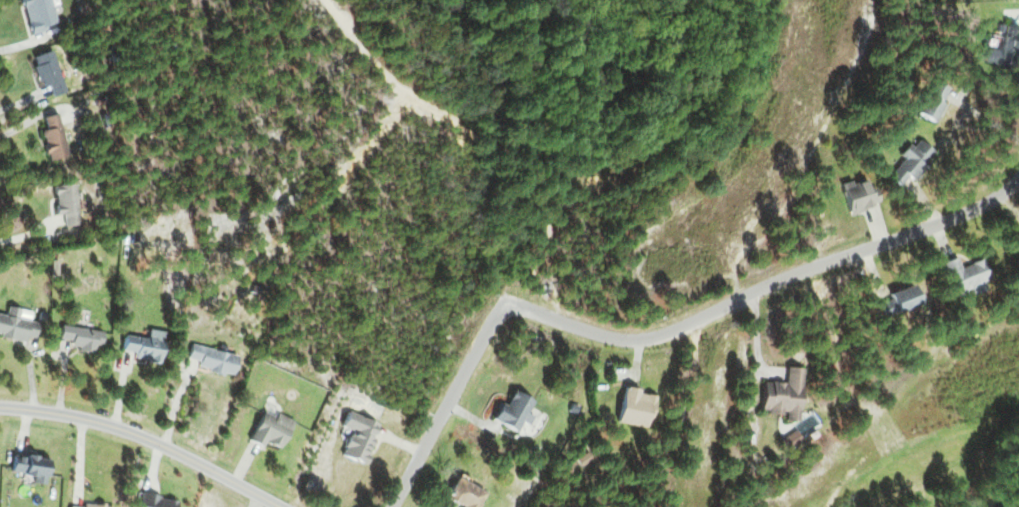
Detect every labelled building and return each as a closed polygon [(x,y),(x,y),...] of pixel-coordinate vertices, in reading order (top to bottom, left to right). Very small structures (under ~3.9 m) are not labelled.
[(44,31),(43,26),(53,23),(48,0),(19,0),(26,34),(44,31)] [(1012,66),(1018,34),(1018,28),(1003,25),(999,48),(986,45),(983,60),(1012,66)] [(50,96),(63,91),(49,50),(28,57),(39,87),(46,84),(50,96)] [(946,92),(929,84),(914,115),(932,123),(946,92)] [(45,161),(65,156),(55,113),(40,117),(43,130),(38,131),(45,161)] [(885,176),(897,187),(904,179),(908,182),(933,155),(916,140),(910,147),(906,143),(896,155),(901,159),(885,176)] [(846,216),(872,206),(862,180),(850,185),(848,180),(835,185),(846,216)] [(61,226),(75,226),(73,185),(51,185),(52,215),(61,215),(61,226)] [(942,262),(954,297),(970,291),(971,294),(990,288),(981,260),(959,267),(956,257),(942,262)] [(885,293),(887,300),(878,303),(882,316),(915,305),(908,286),(885,293)] [(28,339),(30,320),(16,319),(17,307),(4,305),(4,314),(0,314),(0,336),(28,339)] [(101,331),(91,329),(91,326),(59,321),(56,338),(68,339),(67,347),(91,350),(92,344),(99,344),(101,331)] [(118,350),(132,352),(131,358),(157,362),(161,330),(146,328),(144,337),(120,334),(118,350)] [(235,354),(188,343),(185,357),(197,360),(195,366),(230,375),(235,354)] [(759,380),(758,411),(783,412),(783,420),(796,420),(798,367),(783,366),(782,381),(759,380)] [(613,421),(642,426),(645,411),(649,412),(652,395),(635,392),(636,388),(619,385),(613,421)] [(488,419),(514,432),(519,421),(526,425),(531,416),(525,413),(531,400),(509,389),(501,406),(495,403),(488,419)] [(291,420),(275,413),(273,416),(261,411),(247,440),(259,446),(262,440),(277,448),(291,420)] [(374,421),(344,411),(339,426),(348,429),(339,455),(362,463),(365,453),(364,452),(374,421)] [(30,483),(44,483),(45,455),(8,454),(7,473),(31,474),(30,483)] [(483,491),(453,476),(442,497),(459,506),(458,506),(474,506),(483,491)] [(175,500),(139,493),(136,506),(173,506),(175,500)]
